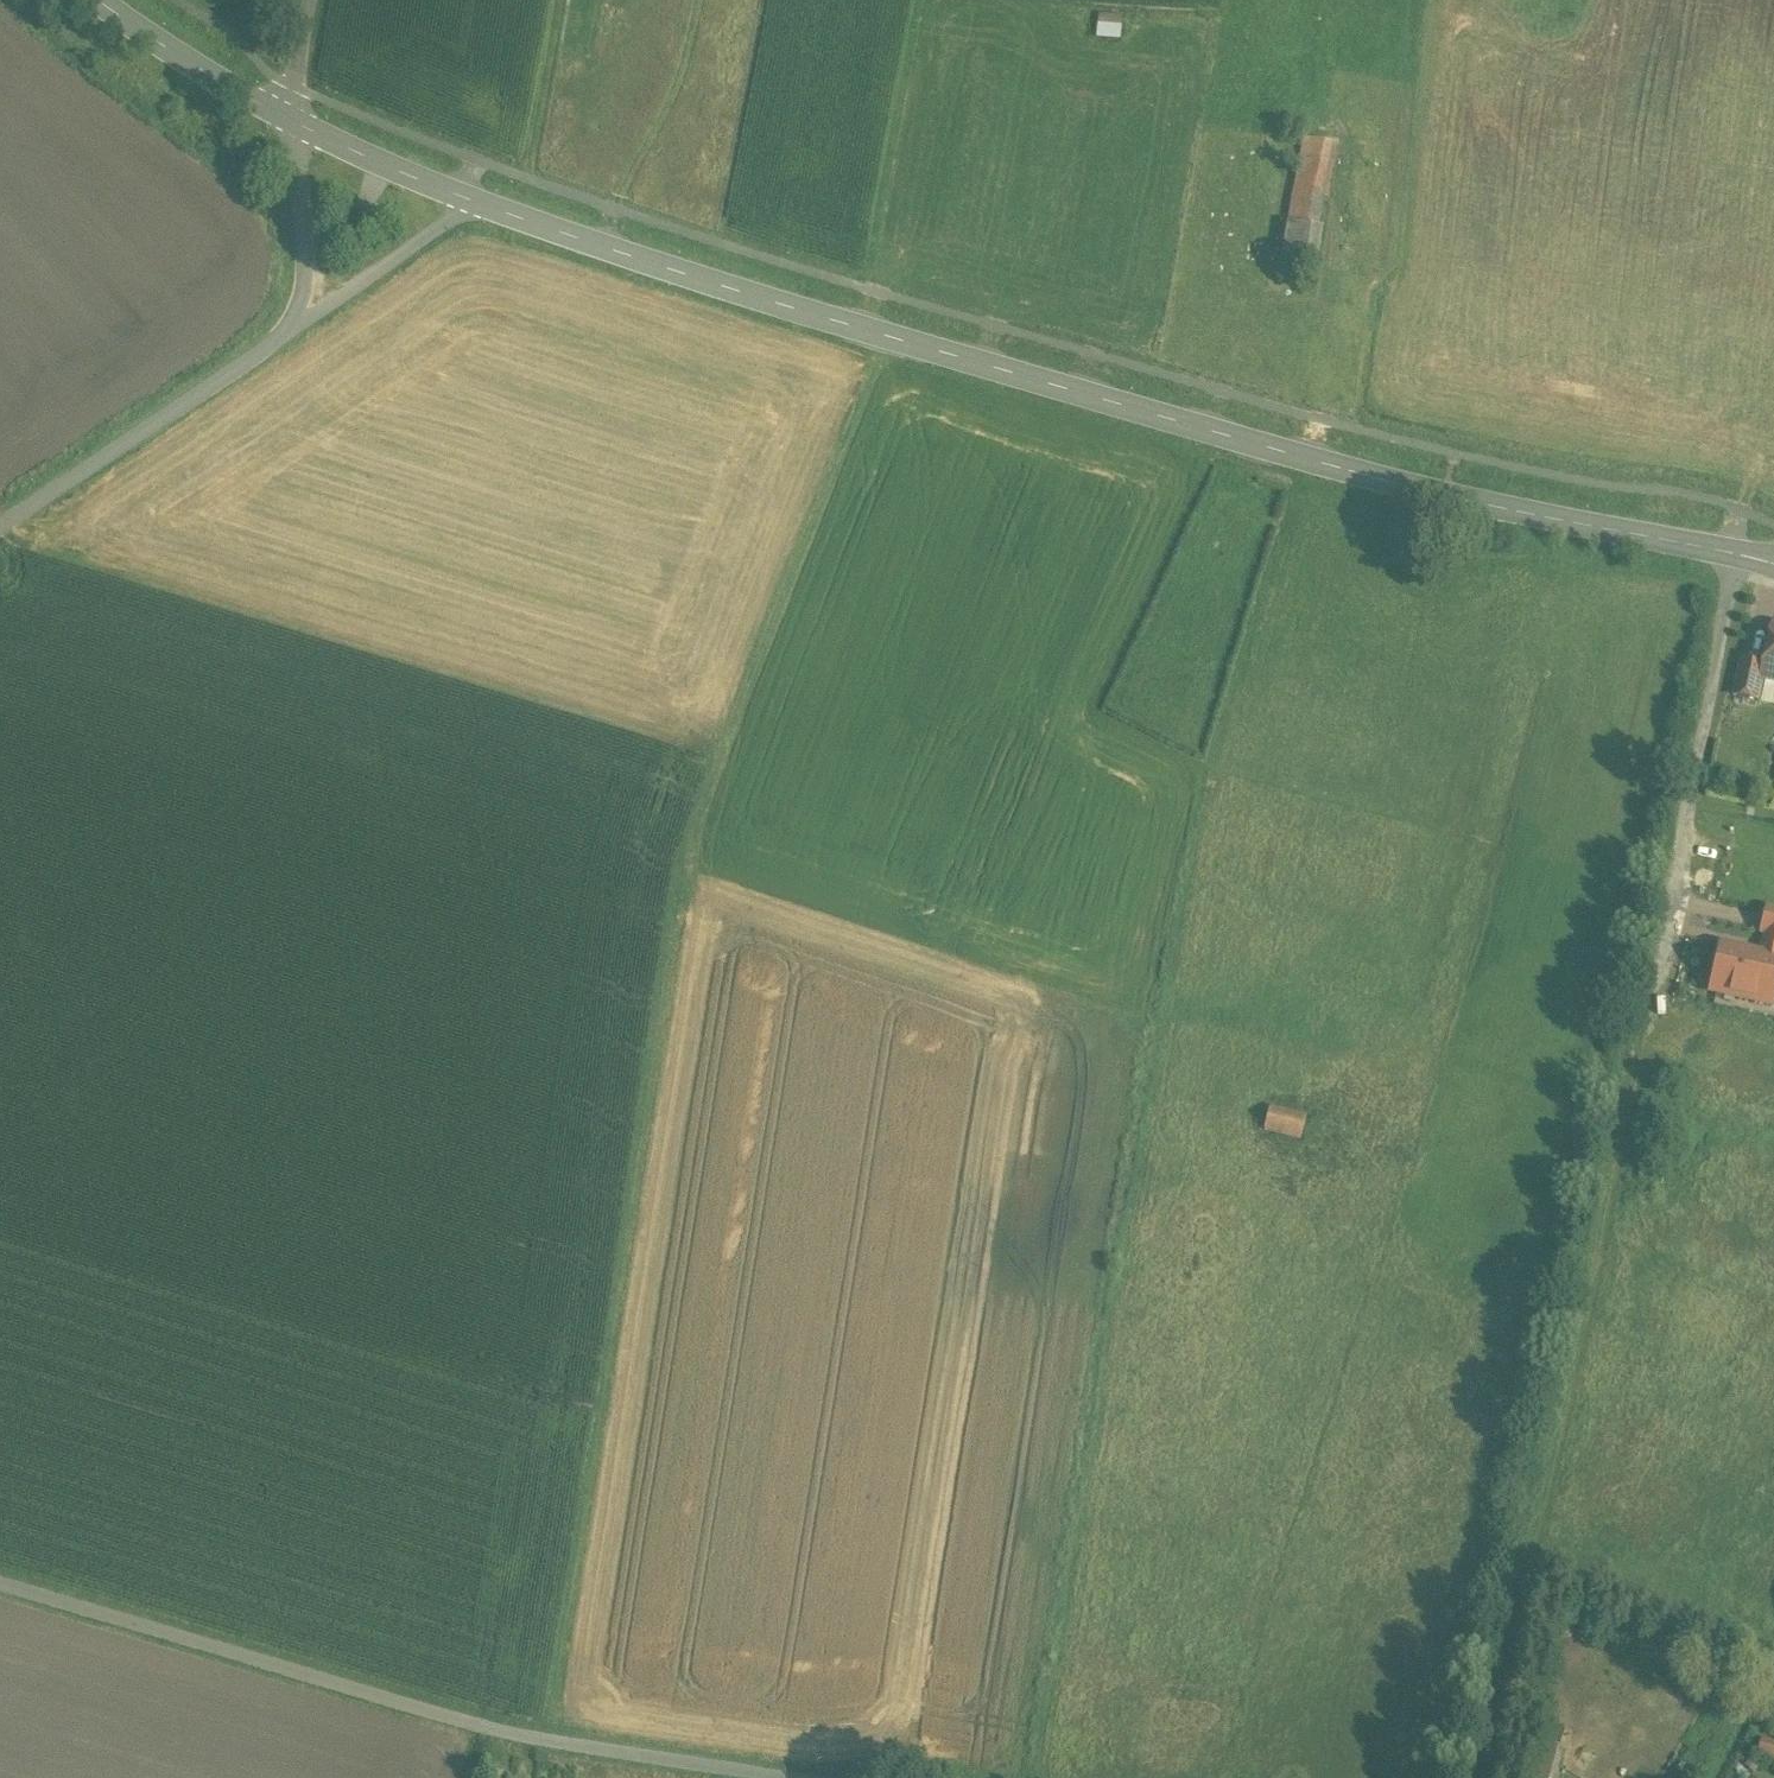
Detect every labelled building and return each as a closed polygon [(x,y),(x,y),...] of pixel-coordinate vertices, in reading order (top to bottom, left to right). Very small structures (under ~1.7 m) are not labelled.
[(1339,148),(1305,143),(1293,223),(1327,228),(1339,148)] [(1770,681),(1773,668),(1749,663),(1741,700),(1766,705),(1771,682),(1770,681)] [(1761,957),(1721,948),(1711,993),(1769,1006),(1773,985),(1773,938),(1766,936),(1761,957)]
